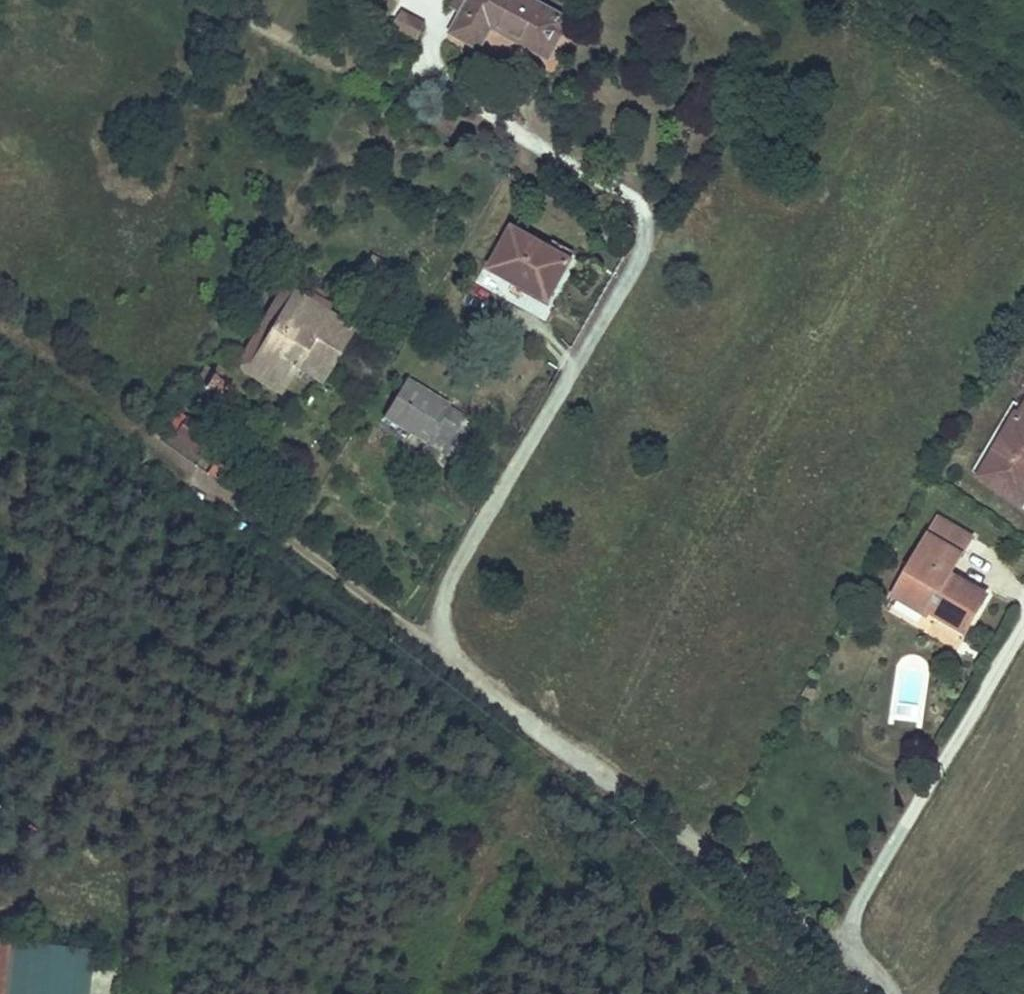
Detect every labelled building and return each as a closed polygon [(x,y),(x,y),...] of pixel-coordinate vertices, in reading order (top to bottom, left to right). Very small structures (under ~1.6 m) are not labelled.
[(466,21),(476,25),(492,0),(478,0),(466,21)] [(559,72),(581,34),(527,5),(517,0),(492,0),(476,25),(467,44),(493,60),(507,41),(559,72)] [(406,12),(398,26),(409,33),(417,18),(406,12)] [(417,18),(409,33),(419,38),(427,23),(417,18)] [(566,258),(511,224),(487,263),(542,297),(566,258)] [(258,331),(267,337),(292,297),(283,292),(258,331)] [(267,337),(245,372),(280,393),(293,372),(305,354),(330,370),(352,335),(292,297),(267,337)] [(234,370),(230,375),(239,381),(245,372),(267,337),(258,331),(234,370)] [(330,370),(305,354),(293,372),(319,389),(330,370)] [(237,385),(227,380),(230,375),(234,370),(222,363),(218,369),(210,364),(199,381),(228,399),(237,385)] [(280,393),(245,372),(239,381),(274,403),(280,393)] [(477,420),(408,378),(382,419),(452,461),(477,420)] [(977,480),(1013,506),(1023,490),(1023,403),(1015,418),(977,480)] [(1009,414),(968,473),(977,480),(1015,418),(1009,414)] [(163,422),(149,441),(161,450),(175,431),(163,422)] [(175,431),(161,450),(185,467),(199,449),(175,431)] [(926,614),(955,637),(981,597),(947,574),(971,537),(941,517),(889,595),(921,617),(926,614)] [(921,617),(889,595),(881,608),(921,633),(925,628),(948,646),(955,637),(926,614),(921,617)] [(86,947),(7,940),(2,993),(81,993),(86,947)]
